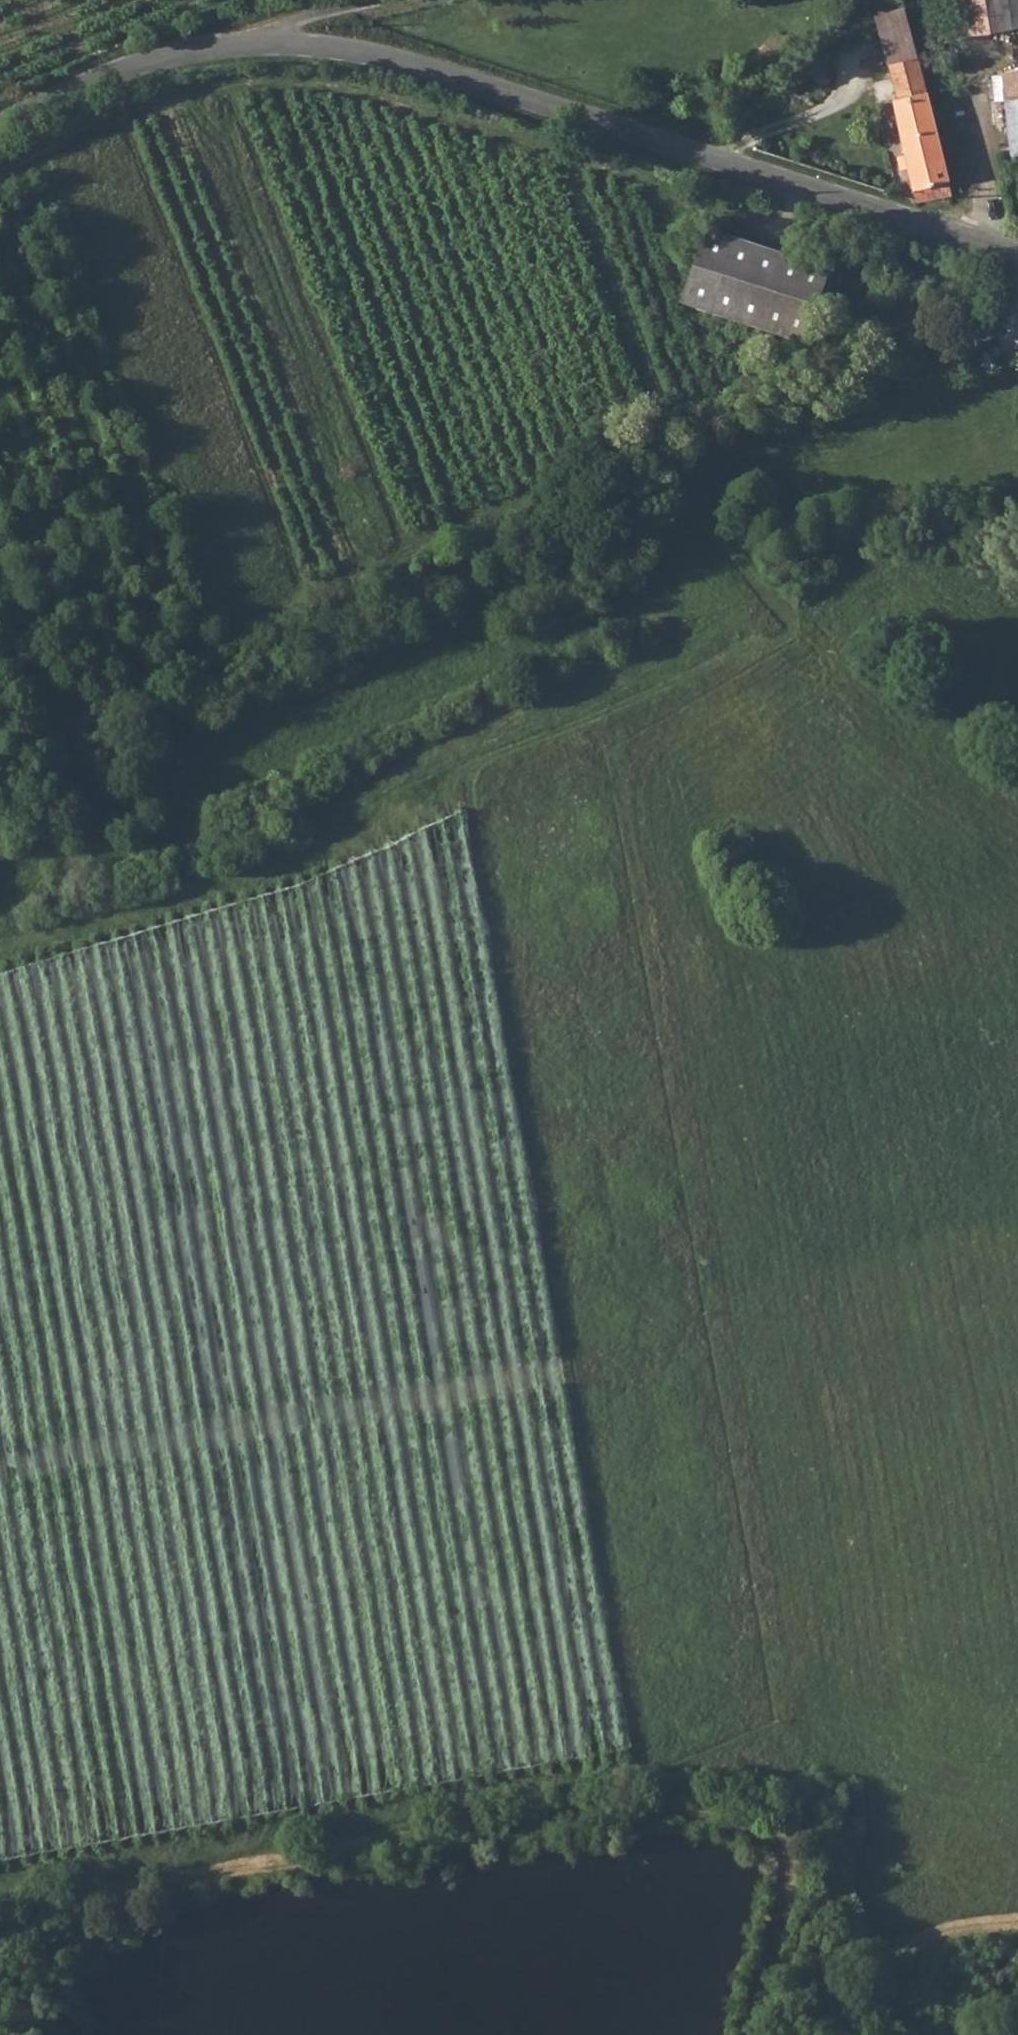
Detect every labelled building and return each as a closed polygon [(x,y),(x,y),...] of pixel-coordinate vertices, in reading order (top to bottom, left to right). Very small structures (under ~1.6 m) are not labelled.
[(1013,28),(1017,27),(1017,0),(1008,0),(1013,28)] [(918,56),(885,66),(918,203),(953,195),(918,56)] [(1004,90),(1011,156),(1017,155),(1017,72),(1002,74),(1004,90)] [(701,233),(680,306),(804,343),(826,271),(701,233)]
